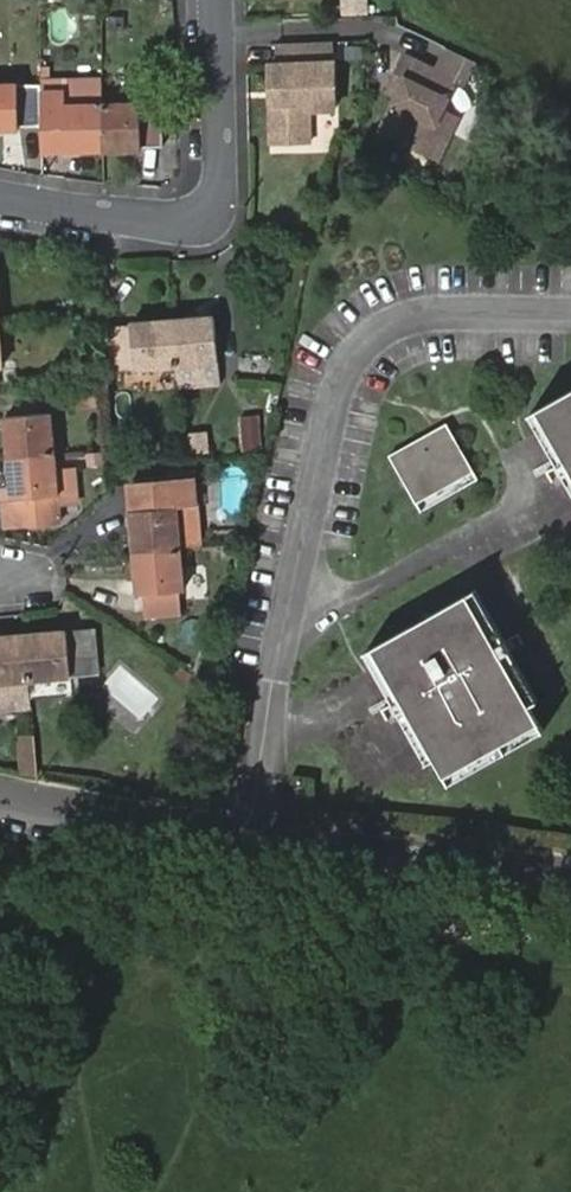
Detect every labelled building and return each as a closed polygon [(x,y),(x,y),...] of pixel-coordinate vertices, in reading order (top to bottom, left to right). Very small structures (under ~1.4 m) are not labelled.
[(360,16),(388,12),(387,0),(358,0),(360,16)] [(330,62),(267,64),(270,143),(311,141),(309,111),(332,110),(330,62)] [(403,78),(379,130),(437,159),(456,118),(441,110),(446,100),(403,78)] [(0,86),(0,131),(22,131),(21,128),(44,128),(43,109),(43,86),(0,86)] [(164,108),(104,109),(105,154),(143,153),(143,149),(165,149),(164,108)] [(104,109),(43,109),(44,128),(45,154),(105,154),(104,109)] [(108,326),(112,372),(178,365),(220,361),(216,317),(175,321),(108,326)] [(536,407),(570,468),(570,388),(536,407)] [(536,407),(530,410),(560,462),(565,472),(570,482),(570,468),(536,407)] [(10,463),(13,502),(18,502),(19,525),(61,521),(56,458),(52,414),(5,418),(10,463)] [(240,416),(243,451),(263,449),(260,415),(240,416)] [(448,422),(425,435),(430,444),(453,431),(448,422)] [(430,444),(425,435),(391,453),(419,503),(476,471),(453,431),(430,444)] [(565,472),(560,462),(553,466),(558,476),(565,472)] [(131,511),(134,554),(138,595),(143,595),(144,613),(181,610),(180,591),(182,591),(179,550),(179,545),(199,543),(197,506),(170,508),(168,484),(134,486),(136,510),(131,511)] [(475,589),(467,594),(528,698),(537,694),(511,650),(505,640),(475,589)] [(467,594),(373,647),(433,753),(445,775),(541,721),(528,698),(467,594)] [(93,632),(25,637),(28,681),(96,676),(93,632)] [(511,636),(505,640),(511,650),(517,645),(511,636)] [(25,637),(0,640),(0,710),(28,708),(28,681),(25,637)] [(365,651),(394,703),(399,713),(424,759),(433,753),(373,647),(365,651)] [(114,699),(107,714),(131,726),(138,711),(114,699)] [(399,713),(394,703),(388,706),(393,716),(399,713)] [(541,721),(445,775),(450,782),(546,729),(541,721)] [(28,741),(13,741),(13,762),(28,762),(28,741)] [(28,762),(13,762),(13,773),(28,776),(28,762)]
